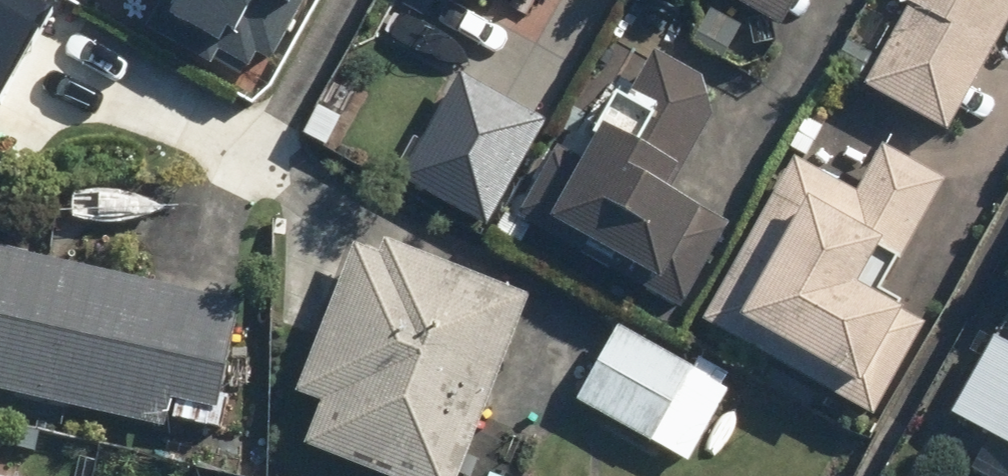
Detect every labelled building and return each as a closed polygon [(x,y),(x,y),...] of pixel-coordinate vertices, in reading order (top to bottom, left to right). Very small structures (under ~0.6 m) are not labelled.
[(33,8),(17,0),(0,0),(0,73),(33,8)] [(251,70),(287,0),(112,0),(251,70)] [(790,34),(808,0),(729,0),(790,34)] [(882,9),(900,19),(862,89),(945,135),(1007,18),(1007,0),(887,0),(882,9)] [(578,160),(554,147),(517,216),(653,289),(693,214),(664,198),(720,93),(642,51),(619,95),(607,88),(585,128),(593,133),(578,160)] [(488,228),(544,124),(455,76),(399,180),(488,228)] [(900,262),(941,186),(876,151),(854,191),(805,165),(827,124),(807,114),(696,321),(869,415),(918,325),(852,290),(875,248),(900,262)] [(298,447),(374,475),(458,475),(528,296),(356,230),(292,394),(315,403),(298,447)] [(213,411),(238,303),(0,249),(0,393),(136,424),(139,413),(163,418),(168,400),(213,411)] [(727,391),(616,326),(571,401),(682,467),(727,391)] [(988,337),(948,413),(964,422),(945,457),(981,475),(1007,475),(1007,347),(988,337)]
